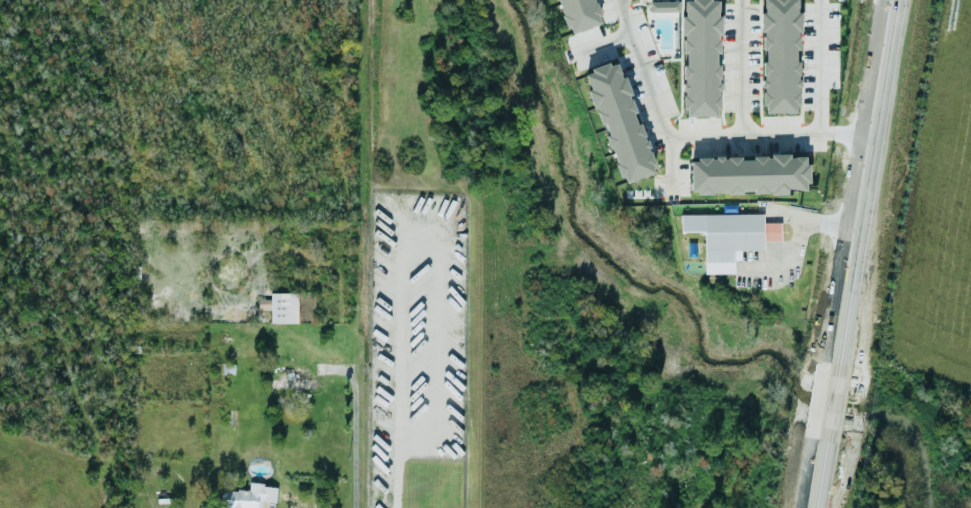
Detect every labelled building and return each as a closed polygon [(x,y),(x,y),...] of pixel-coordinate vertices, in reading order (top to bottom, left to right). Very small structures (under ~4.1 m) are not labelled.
[(568,9),(564,0),(601,0),(606,12),(602,13),(604,21),(579,31),(576,25),(571,27),(565,10),(568,9)] [(688,11),(688,0),(722,0),(722,16),(725,16),(725,30),(721,30),(721,38),(724,38),(725,106),(721,106),(721,113),(695,113),(695,107),(687,107),(687,58),(691,58),(691,52),(687,52),(687,34),(684,34),(684,11),(688,11)] [(770,10),(770,0),(804,0),(805,27),(801,27),(803,79),(805,79),(805,85),(804,85),(804,103),(801,103),(801,110),(773,110),(773,105),(768,105),(767,53),(770,53),(769,48),(766,48),(765,10),(770,10)] [(678,11),(678,1),(649,2),(649,12),(678,11)] [(629,184),(661,173),(658,167),(662,165),(629,73),(626,74),(622,63),(615,66),(613,59),(595,66),(598,71),(592,73),(597,87),(594,89),(606,122),(610,121),(614,133),(610,134),(629,184)] [(807,163),(809,196),(695,200),(693,168),(807,163)] [(764,217),(680,220),(681,240),(706,239),(707,278),(733,277),(733,265),(742,265),(742,253),(763,252),(763,243),(781,242),(780,226),(765,227),(764,217)] [(270,323),(297,323),(297,293),(270,293),(270,323)] [(218,343),(230,344),(231,334),(219,333),(218,343)] [(287,380),(287,372),(279,373),(280,379),(269,380),(270,390),(316,389),(316,379),(287,380)] [(261,486),(261,491),(226,489),(225,507),(261,507),(261,502),(276,502),(277,487),(261,486)]
